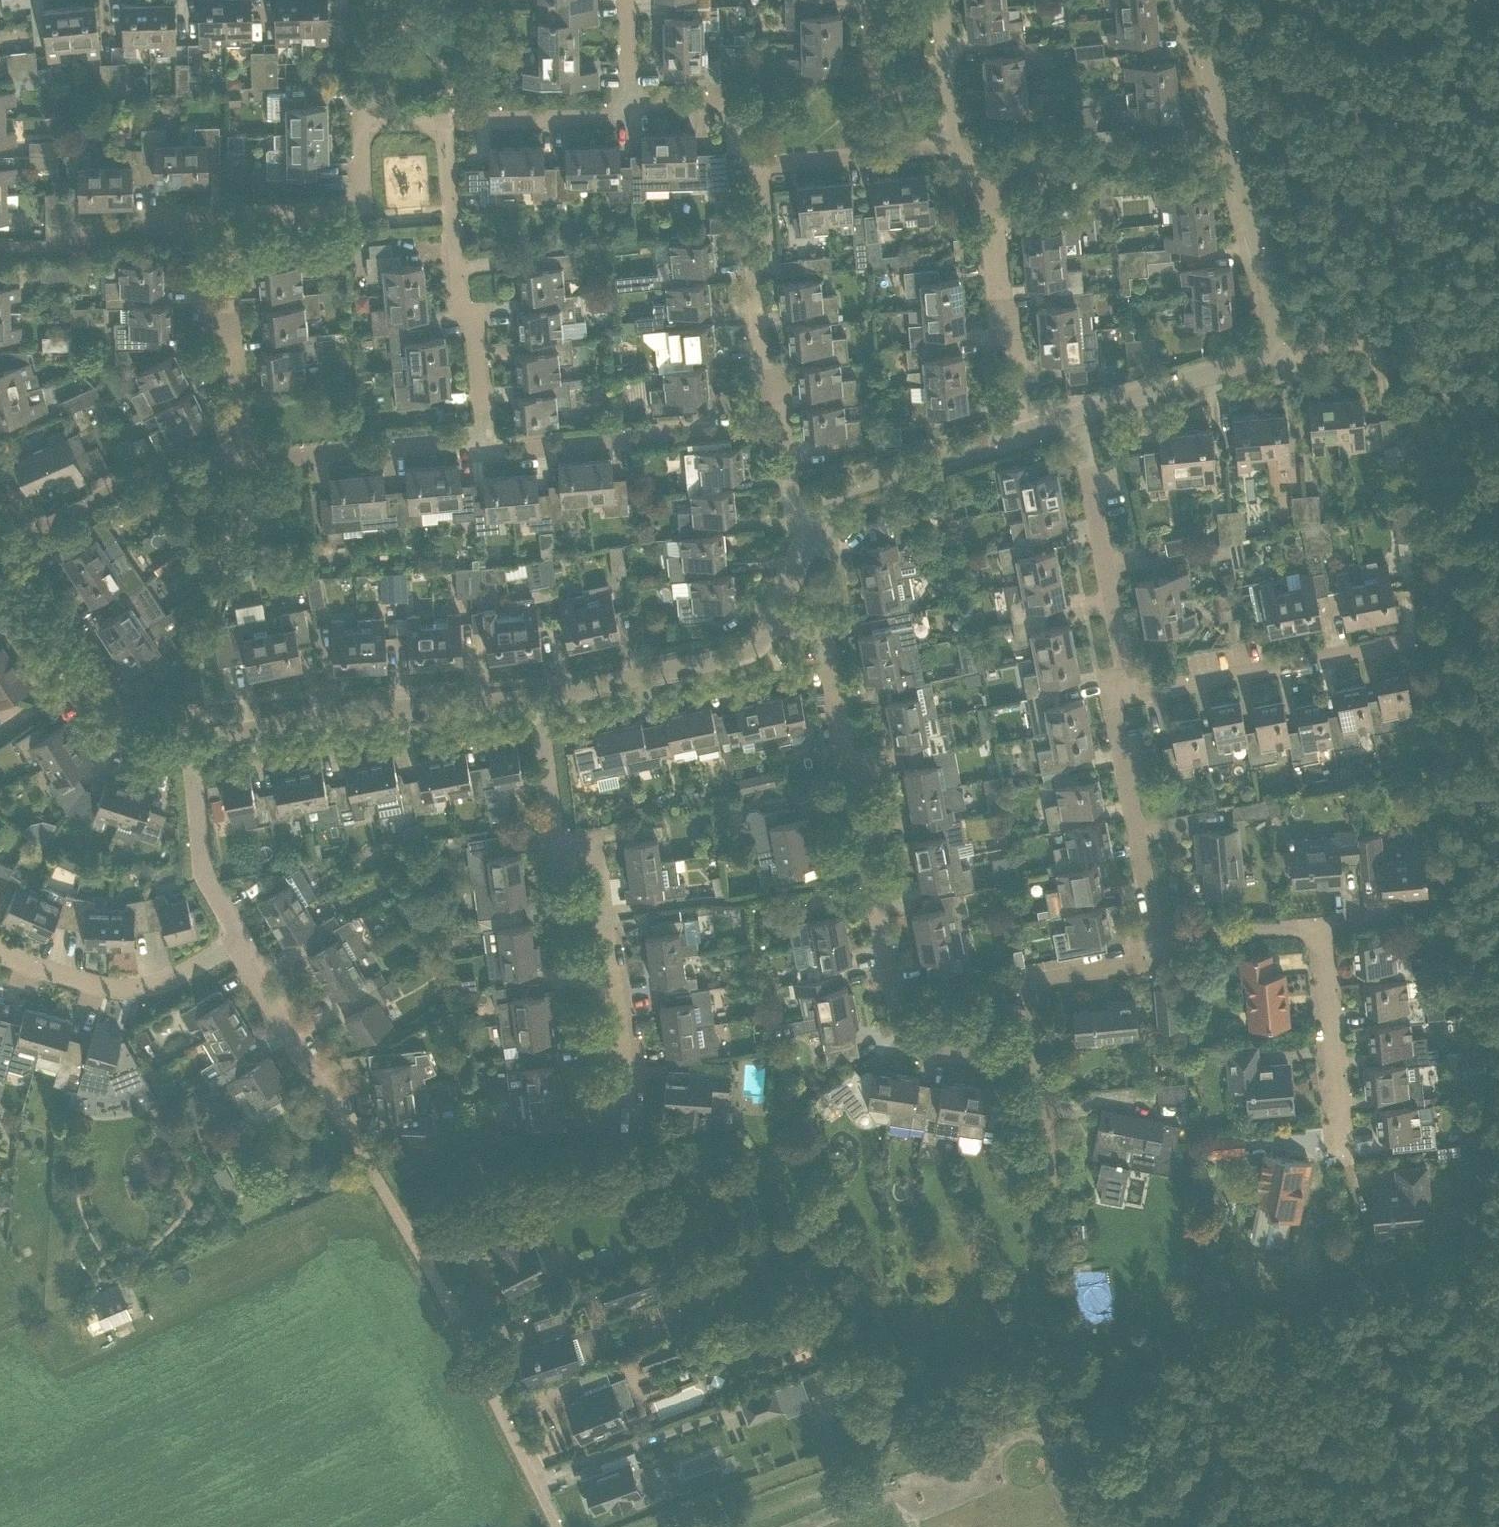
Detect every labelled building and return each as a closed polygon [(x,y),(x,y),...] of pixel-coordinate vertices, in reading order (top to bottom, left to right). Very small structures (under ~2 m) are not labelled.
[(200,44),(226,44),(225,0),(199,0),(200,44)] [(226,44),(252,43),(251,0),(225,0),(226,44)] [(302,32),(301,0),(275,0),(276,43),(288,42),(288,33),(302,32)] [(302,32),(315,32),(315,42),(328,42),(327,0),(301,0),(302,32)] [(541,8),(595,7),(595,0),(541,0),(541,8)] [(967,9),(1005,5),(1004,0),(966,0),(967,9)] [(1116,15),(1155,12),(1154,0),(1104,0),(1105,3),(1114,2),(1116,15)] [(175,1),(149,2),(150,42),(163,42),(163,51),(176,51),(175,1)] [(136,42),(150,42),(149,2),(123,2),(124,52),(136,52),(136,42)] [(488,2),(483,2),(483,10),(491,9),(491,4),(488,2)] [(810,3),(785,3),(785,26),(801,26),(801,41),(840,40),(840,14),(810,15),(810,3)] [(95,4),(69,7),(73,47),(87,45),(88,55),(100,54),(95,4)] [(692,5),(692,6),(692,17),(664,18),(664,44),(702,43),(701,29),(718,28),(718,5),(709,5),(692,5)] [(967,9),(969,35),(998,32),(999,45),(1010,44),(1025,42),(1023,19),(1006,20),(1005,5),(967,9)] [(60,48),(73,47),(69,7),(43,9),(48,59),(61,58),(60,48)] [(541,20),(539,20),(539,21),(540,21),(540,46),(577,45),(576,21),(596,20),(595,7),(541,8),(541,20)] [(1158,38),(1155,12),(1116,15),(1117,29),(1107,30),(1108,42),(1158,38)] [(840,40),(801,41),(801,55),(786,56),(787,80),(812,80),(812,67),(841,67),(840,40)] [(1037,41),(1025,42),(1010,44),(1011,55),(983,57),(986,83),(1025,80),(1023,65),(1039,63),(1037,41)] [(1076,57),(1104,54),(1103,41),(1075,43),(1076,57)] [(702,58),(702,43),(664,44),(665,71),(693,70),(694,82),(720,82),(719,57),(702,58)] [(577,45),(540,46),(541,72),(543,72),(543,85),(597,83),(597,70),(577,70),(577,45)] [(9,65),(36,62),(35,49),(7,52),(9,65)] [(1108,54),(1104,54),(1076,57),(1077,70),(1109,67),(1108,54)] [(349,84),(349,64),(349,56),(335,56),(335,84),(349,84)] [(252,80),(241,81),(241,86),(252,86),(265,86),(264,59),(264,57),(251,57),(252,80)] [(277,57),(264,57),(264,59),(265,86),(278,85),(277,57)] [(1135,76),(1136,90),(1176,86),(1174,60),(1124,65),(1125,77),(1135,76)] [(111,62),(112,74),(114,104),(126,101),(124,61),(111,62)] [(36,62),(9,65),(10,78),(38,75),(36,62)] [(188,92),(188,62),(174,63),(175,95),(188,92)] [(201,62),(188,62),(188,92),(202,90),(201,62)] [(226,73),(226,86),(239,86),(239,79),(233,73),(226,73)] [(114,104),(112,74),(99,74),(101,106),(114,104)] [(303,86),(314,86),(313,76),(303,76),(303,86)] [(1026,95),(1025,80),(986,83),(988,110),(1016,107),(1018,119),(1044,117),(1043,113),(1041,94),(1026,95)] [(58,112),(53,85),(39,87),(44,115),(58,112)] [(1178,112),(1176,86),(1136,90),(1127,91),(1129,117),(1132,116),(1133,126),(1156,124),(1155,114),(1178,112)] [(239,87),(226,87),(226,103),(239,102),(239,87)] [(5,116),(5,103),(15,103),(14,90),(0,90),(0,117),(5,116)] [(288,117),(288,132),(326,131),(326,105),(297,105),(297,93),(283,94),(283,91),(271,91),(267,94),(267,118),(288,117)] [(1097,140),(1096,120),(1094,104),(1081,105),(1083,141),(1097,140)] [(1055,112),(1043,113),(1044,117),(1044,123),(1056,122),(1055,112)] [(5,116),(0,117),(0,143),(16,142),(15,130),(6,130),(5,116)] [(195,143),(180,143),(181,181),(208,181),(207,160),(207,153),(220,152),(219,132),(219,126),(195,126),(195,143)] [(165,127),(141,128),(142,147),(143,154),(154,154),(155,182),(181,181),(180,143),(166,144),(165,127)] [(1104,130),(1105,139),(1123,138),(1122,128),(1104,130)] [(267,151),(267,177),(315,176),(315,158),(327,158),(327,146),(331,146),(330,132),(326,132),(326,131),(288,132),(275,132),(275,147),(270,147),(267,151)] [(695,132),(668,133),(669,187),(706,186),(707,197),(729,196),(726,160),(695,160),(695,132)] [(642,161),(630,162),(630,172),(631,198),(642,198),(644,195),(644,188),(669,187),(668,133),(642,133),(642,161)] [(29,154),(58,153),(58,139),(29,140),(29,154)] [(566,173),(555,174),(555,200),(579,199),(578,183),(593,183),(592,144),(566,145),(566,173)] [(619,144),(592,144),(593,183),(608,182),(608,198),(631,198),(630,172),(619,172),(619,144)] [(491,175),(478,175),(478,202),(503,201),(503,196),(513,195),(517,192),(517,184),(516,146),(490,147),(491,175)] [(543,146),(516,146),(517,184),(532,184),(532,200),(555,200),(555,174),(543,174),(543,146)] [(120,164),(105,165),(106,203),(132,202),(131,174),(144,174),(143,154),(142,147),(120,148),(120,164)] [(79,204),(106,203),(105,165),(90,165),(89,149),(66,150),(66,176),(78,176),(79,204)] [(58,153),(29,154),(30,167),(58,166),(58,153)] [(231,182),(244,181),(244,165),(230,165),(231,182)] [(7,193),(7,179),(17,179),(16,166),(0,167),(0,193),(7,193)] [(925,173),(899,175),(902,215),(903,224),(935,221),(933,204),(927,205),(925,173)] [(889,226),(903,224),(902,215),(899,175),(873,177),(877,227),(889,226)] [(1111,193),(1112,193),(1148,190),(1147,176),(1111,179),(1109,179),(1111,193)] [(849,179),(823,182),(827,222),(827,221),(840,220),(841,230),(852,229),(856,267),(869,266),(866,239),(865,221),(853,222),(849,179)] [(1098,180),(1100,203),(1112,202),(1112,193),(1111,193),(1109,179),(1098,180)] [(794,217),(795,234),(828,231),(827,221),(827,222),(823,182),(797,184),(800,216),(794,217)] [(1161,202),(1163,221),(1172,221),(1212,217),(1210,191),(1171,195),(1170,187),(1153,189),(1154,203),(1161,202)] [(59,220),(59,200),(59,191),(45,192),(45,221),(59,220)] [(7,193),(0,193),(0,219),(17,218),(17,206),(7,206),(7,193)] [(1023,231),(1025,258),(1063,254),(1080,253),(1076,214),(1042,217),(1042,226),(1051,225),(1051,229),(1023,231)] [(1215,243),(1212,217),(1172,221),(1174,234),(1164,235),(1165,247),(1215,243)] [(731,218),(720,218),(721,230),(732,229),(731,218)] [(709,231),(670,235),(671,242),(710,239),(709,231)] [(481,246),(492,246),(491,235),(481,236),(481,246)] [(355,250),(353,237),(345,238),(346,251),(355,250)] [(658,271),(614,275),(616,290),(659,285),(659,287),(665,286),(685,284),(685,283),(684,271),(715,268),(715,267),(713,267),(713,263),(715,263),(714,252),(712,252),(711,240),(713,240),(713,238),(710,239),(671,242),(669,242),(669,244),(671,243),(672,259),(657,260),(658,271)] [(879,238),(866,239),(869,266),(882,265),(881,257),(879,238)] [(385,278),(386,293),(424,289),(422,263),(393,265),(391,241),(369,243),(370,255),(366,255),(368,279),(385,278)] [(934,246),(905,249),(906,255),(907,263),(935,260),(934,246)] [(260,295),(260,296),(291,294),(293,293),(304,292),(304,291),(302,291),(300,277),(317,275),(315,248),(287,251),(288,264),(257,266),(258,268),(259,267),(260,271),(258,272),(259,283),(261,283),(262,295),(260,295)] [(1118,264),(1146,262),(1145,249),(1117,251),(1118,264)] [(521,298),(521,299),(546,297),(566,295),(565,294),(563,294),(562,279),(578,278),(576,252),(548,254),(549,266),(519,269),(519,270),(521,270),(521,274),(519,274),(520,286),(522,286),(523,298),(521,298)] [(1025,258),(1028,284),(1055,282),(1056,293),(1065,293),(1083,291),(1081,268),(1065,269),(1063,254),(1025,258)] [(881,257),(882,265),(907,263),(906,255),(881,257)] [(829,256),(801,258),(801,259),(802,272),(803,272),(831,270),(829,256)] [(106,279),(106,305),(120,305),(128,305),(132,305),(132,293),(164,292),(164,290),(162,290),(162,286),(163,286),(163,275),(161,275),(161,263),(163,263),(163,262),(118,263),(118,264),(121,264),(121,279),(106,279)] [(1146,262),(1118,264),(1119,277),(1148,274),(1146,262)] [(69,278),(69,264),(40,265),(41,279),(69,278)] [(1191,282),(1193,295),(1233,291),(1230,265),(1181,270),(1182,283),(1191,282)] [(921,293),(923,308),(961,304),(959,278),(930,281),(929,268),(903,271),(906,295),(921,293)] [(779,311),(780,312),(810,310),(811,322),(831,320),(839,319),(837,293),(820,295),(819,280),(821,280),(821,278),(777,282),(777,284),(779,283),(780,295),(778,296),(779,307),(781,307),(781,311),(779,311)] [(634,315),(635,318),(636,330),(655,328),(655,329),(668,327),(681,326),(680,326),(679,314),(711,311),(711,310),(709,310),(709,306),(711,306),(710,294),(708,294),(707,282),(709,282),(708,281),(685,283),(685,284),(665,286),(667,286),(668,301),(652,302),(653,314),(634,315)] [(10,311),(10,298),(20,298),(19,285),(0,286),(0,312),(10,311)] [(371,309),(374,331),(389,330),(399,329),(398,318),(427,315),(424,289),(386,293),(388,307),(371,309)] [(320,300),(333,299),(332,290),(319,291),(320,300)] [(1038,306),(1040,333),(1091,328),(1089,313),(1093,313),(1091,290),(1083,291),(1065,293),(1066,304),(1038,306)] [(264,337),(264,338),(289,336),(293,336),(308,334),(308,333),(305,333),(304,319),(321,317),(318,291),(304,292),(293,293),(291,294),(292,306),(261,308),(261,310),(263,309),(264,313),(262,314),(263,325),(265,325),(266,337),(264,337)] [(1235,317),(1233,291),(1193,295),(1183,296),(1186,322),(1193,321),(1194,329),(1213,327),(1212,319),(1235,317)] [(613,306),(612,293),(593,295),(594,307),(613,306)] [(519,340),(519,341),(544,339),(563,337),(563,336),(561,337),(559,322),(576,320),(574,294),(566,295),(546,297),(547,309),(517,311),(517,313),(518,313),(519,316),(517,317),(518,328),(520,328),(521,340),(519,340)] [(115,321),(115,348),(142,347),(141,334),(173,333),(173,332),(171,332),(171,328),(173,328),(172,317),(170,317),(170,305),(172,305),(172,304),(132,305),(128,305),(120,305),(120,321),(115,321)] [(908,324),(910,347),(932,345),(936,345),(935,333),(964,330),(961,304),(923,308),(924,323),(908,324)] [(10,311),(0,312),(0,338),(20,337),(20,325),(11,325),(10,311)] [(623,331),(636,330),(635,318),(622,319),(623,331)] [(789,352),(789,353),(820,351),(821,363),(841,361),(849,360),(846,334),(830,336),(828,321),(831,321),(831,320),(811,322),(787,324),(787,325),(789,325),(790,337),(788,337),(789,348),(791,348),(791,352),(789,352)] [(656,344),(658,370),(662,370),(686,368),(685,356),(715,353),(715,352),(713,352),(713,348),(715,348),(714,336),(712,336),(711,324),(712,324),(712,323),(680,326),(681,326),(668,327),(668,328),(671,328),(672,343),(656,344)] [(391,353),(392,370),(447,364),(444,338),(416,340),(415,328),(399,329),(389,330),(391,353)] [(1040,333),(1042,359),(1071,356),(1072,368),(1085,367),(1098,366),(1094,328),(1091,328),(1040,333)] [(262,380),(262,381),(306,376),(306,375),(303,376),(302,361),(318,359),(316,340),(315,333),(308,334),(293,336),(289,336),(290,348),(259,351),(259,352),(261,352),(261,356),(260,356),(261,368),(262,367),(264,379),(262,380)] [(43,349),(71,348),(71,334),(43,335),(43,349)] [(571,336),(572,344),(583,343),(582,335),(571,336)] [(517,383),(517,384),(542,381),(561,380),(561,379),(559,379),(557,364),(574,363),(572,344),(571,336),(563,337),(544,339),(545,351),(514,354),(514,355),(516,355),(517,359),(515,359),(516,371),(518,370),(519,382),(517,383)] [(1153,337),(1133,338),(1125,339),(1126,353),(1136,352),(1154,351),(1153,337)] [(925,378),(925,384),(964,380),(962,354),(933,357),(932,345),(910,347),(906,348),(908,370),(908,376),(925,378)] [(1136,352),(1126,353),(1127,364),(1137,363),(1136,352)] [(130,394),(138,409),(142,417),(154,411),(165,406),(160,395),(188,380),(188,379),(186,380),(184,376),(186,376),(181,365),(179,366),(174,355),(175,355),(175,354),(135,374),(136,375),(138,373),(145,387),(130,394)] [(26,388),(23,375),(32,373),(29,361),(0,368),(0,395),(26,388)] [(799,394),(799,395),(830,392),(831,404),(844,403),(859,402),(856,376),(840,377),(838,362),(841,362),(841,361),(821,363),(796,365),(797,366),(798,366),(799,378),(798,378),(799,390),(800,389),(801,393),(799,394)] [(447,364),(392,370),(394,370),(396,384),(394,384),(396,407),(422,405),(421,392),(449,390),(447,364)] [(650,387),(651,394),(652,414),(679,411),(677,399),(709,395),(709,394),(707,394),(707,390),(708,390),(707,379),(706,379),(704,367),(706,367),(706,366),(686,368),(662,370),(662,371),(665,370),(666,386),(650,387)] [(1072,368),(1069,369),(1070,381),(1086,379),(1085,367),(1072,368)] [(571,379),(571,386),(582,385),(581,378),(571,379)] [(571,405),(569,386),(569,379),(561,380),(542,381),(543,394),(512,396),(512,398),(514,397),(514,401),(513,402),(514,413),(516,413),(517,425),(515,425),(515,426),(559,422),(559,421),(556,421),(555,406),(571,405)] [(947,428),(946,421),(939,421),(938,409),(966,406),(964,380),(925,384),(927,399),(911,400),(913,424),(928,422),(929,434),(947,428)] [(64,414),(91,402),(100,398),(94,384),(58,401),(64,414)] [(41,385),(26,388),(0,395),(0,422),(42,411),(47,410),(41,385)] [(149,431),(162,456),(185,444),(179,432),(207,418),(207,417),(205,418),(203,414),(205,413),(200,403),(198,404),(193,393),(194,392),(194,391),(165,406),(154,411),(155,412),(157,411),(164,424),(149,431)] [(1360,395),(1334,398),(1337,437),(1351,435),(1352,448),(1364,447),(1360,395)] [(100,398),(91,402),(99,419),(108,414),(100,398)] [(1337,437),(1334,398),(1308,400),(1312,452),(1325,450),(1323,438),(1337,437)] [(803,436),(803,437),(834,434),(836,447),(862,445),(859,418),(843,419),(842,404),(845,404),(844,403),(831,404),(800,407),(800,408),(802,408),(803,420),(801,420),(803,432),(804,431),(805,435),(803,436)] [(142,417),(138,409),(127,414),(132,422),(142,417)] [(1285,412),(1259,414),(1263,453),(1276,452),(1277,465),(1289,464),(1285,412)] [(1259,414),(1233,416),(1238,468),(1250,467),(1249,454),(1263,453),(1259,414)] [(1393,417),(1380,419),(1379,419),(1383,447),(1397,445),(1393,417)] [(360,421),(361,431),(371,430),(370,420),(360,421)] [(67,436),(63,438),(59,429),(46,435),(50,444),(14,460),(28,491),(57,479),(62,491),(109,470),(97,443),(75,453),(67,436)] [(1210,429),(1184,431),(1188,470),(1202,469),(1203,481),(1215,480),(1210,429)] [(1160,450),(1144,451),(1147,487),(1175,484),(1174,471),(1188,470),(1184,431),(1158,433),(1160,450)] [(730,439),(704,441),(705,449),(731,447),(730,439)] [(705,449),(684,451),(688,493),(714,491),(713,479),(744,476),(744,475),(742,475),(742,471),(744,471),(743,459),(741,460),(740,448),(742,447),(742,446),(731,447),(705,449)] [(611,458),(585,460),(588,498),(603,497),(604,513),(628,511),(626,485),(614,486),(611,458)] [(549,492),(550,500),(552,518),(575,516),(574,500),(588,498),(585,460),(559,463),(561,491),(549,492)] [(459,464),(432,466),(436,504),(451,503),(452,519),(475,517),(474,507),(473,491),(461,492),(459,464)] [(1021,504),(1060,497),(1055,471),(1027,476),(1025,464),(999,469),(1006,507),(1021,504)] [(409,497),(397,498),(399,524),(423,522),(421,505),(436,504),(432,466),(406,468),(409,497)] [(383,470),(357,473),(361,527),(399,524),(397,498),(385,499),(383,470)] [(344,536),(362,534),(361,527),(357,473),(330,475),(333,503),(321,505),(322,524),(323,531),(344,529),(344,536)] [(536,473),(510,475),(513,513),(528,512),(529,528),(553,526),(552,518),(550,500),(538,501),(536,473)] [(486,506),(474,507),(475,517),(476,533),(500,531),(498,514),(513,513),(510,475),(483,477),(486,506)] [(279,487),(251,486),(251,516),(278,516),(279,487)] [(693,509),(677,511),(680,536),(706,534),(705,522),(736,519),(736,518),(734,518),(734,514),(736,514),(735,502),(733,502),(732,491),(734,490),(733,489),(714,491),(688,493),(688,494),(692,494),(693,509)] [(1317,494),(1304,495),(1307,525),(1314,523),(1320,522),(1317,494)] [(1304,495),(1291,496),(1294,528),(1301,526),(1306,525),(1307,525),(1304,495)] [(1060,497),(1021,504),(1024,519),(1009,522),(1013,544),(1013,545),(1024,543),(1040,540),(1037,528),(1065,522),(1060,497)] [(1411,538),(1406,503),(1392,506),(1397,540),(1411,538)] [(1232,542),(1242,540),(1241,538),(1245,538),(1242,510),(1229,511),(1232,542)] [(1232,542),(1229,511),(1216,512),(1219,543),(1219,545),(1228,543),(1232,542)] [(63,557),(78,579),(123,549),(102,517),(80,531),(87,541),(63,557)] [(1326,520),(1320,522),(1314,523),(1319,551),(1332,548),(1326,520)] [(1307,525),(1306,525),(1301,526),(1306,553),(1319,551),(1314,523),(1307,525)] [(191,532),(201,543),(206,538),(197,527),(191,532)] [(683,552),(667,554),(670,579),(696,577),(695,565),(726,562),(726,561),(724,561),(724,557),(726,557),(725,545),(723,546),(722,534),(723,533),(723,532),(706,534),(680,536),(680,537),(682,537),(683,552)] [(1164,540),(1167,553),(1195,548),(1192,534),(1164,540)] [(1242,540),(1232,542),(1228,543),(1230,555),(1233,569),(1247,566),(1242,540)] [(897,550),(895,541),(859,548),(861,560),(859,560),(863,584),(896,577),(907,575),(919,573),(917,561),(923,551),(906,541),(901,549),(897,550)] [(1013,545),(1013,544),(999,547),(1003,570),(1019,567),(1022,581),(1059,574),(1054,549),(1026,554),(1024,543),(1013,545)] [(1219,545),(1219,543),(1200,547),(1203,560),(1230,555),(1228,543),(1219,545)] [(609,546),(612,574),(625,572),(622,544),(609,546)] [(254,546),(244,547),(245,557),(255,557),(255,555),(254,546)] [(78,579),(92,601),(116,585),(123,595),(137,586),(145,581),(123,549),(78,579)] [(947,566),(958,564),(956,549),(945,551),(947,566)] [(267,553),(255,555),(255,557),(256,566),(262,566),(268,559),(267,553)] [(538,558),(543,586),(556,583),(551,556),(538,558)] [(156,572),(166,565),(162,558),(151,565),(156,572)] [(543,586),(538,558),(526,561),(530,588),(543,586)] [(1397,614),(1393,594),(1387,562),(1375,565),(1374,560),(1360,563),(1363,580),(1371,619),(1397,614)] [(469,567),(470,595),(483,595),(482,581),(482,566),(479,567),(472,567),(469,567)] [(470,595),(469,567),(456,568),(458,596),(470,595)] [(406,571),(393,572),(395,599),(408,599),(406,571)] [(1186,571),(1155,577),(1135,581),(1140,606),(1178,598),(1176,585),(1189,582),(1186,571)] [(1301,586),(1288,589),(1295,627),(1321,622),(1311,571),(1299,574),(1301,586)] [(1363,580),(1350,583),(1348,571),(1336,573),(1345,624),(1371,619),(1363,580)] [(395,599),(393,572),(380,573),(381,600),(395,599)] [(696,577),(670,579),(670,580),(672,596),(677,596),(679,622),(705,619),(704,606),(736,603),(736,602),(734,602),(733,598),(735,598),(734,587),(732,587),(731,575),(733,575),(733,573),(696,577)] [(1059,574),(1022,581),(1005,585),(1012,622),(1038,617),(1036,606),(1064,600),(1059,574)] [(907,575),(896,577),(863,584),(868,607),(879,604),(882,616),(908,611),(906,599),(909,599),(911,595),(907,575)] [(306,579),(312,605),(325,603),(319,576),(306,579)] [(1288,589),(1275,591),(1274,591),(1272,579),(1248,583),(1255,618),(1266,615),(1270,632),(1295,627),(1288,589)] [(98,625),(113,647),(159,617),(166,612),(145,581),(137,586),(123,595),(116,600),(122,610),(98,625)] [(582,589),(583,593),(584,593),(586,603),(594,642),(595,642),(620,636),(609,588),(599,590),(597,586),(582,589)] [(1242,615),(1238,596),(1237,587),(1215,591),(1220,619),(1242,615)] [(581,649),(596,646),(595,642),(594,642),(586,603),(584,593),(583,593),(559,599),(569,647),(580,645),(581,649)] [(541,652),(535,602),(534,595),(508,599),(510,611),(511,616),(516,655),(541,652)] [(1178,598),(1140,606),(1145,631),(1175,626),(1176,633),(1191,631),(1190,623),(1196,622),(1192,596),(1178,599),(1178,598)] [(264,600),(237,605),(239,617),(266,613),(264,600)] [(284,627),(268,630),(276,669),(302,664),(296,635),(308,633),(303,608),(281,613),(284,627)] [(516,655),(511,616),(510,611),(496,613),(495,608),(476,611),(478,630),(479,629),(479,628),(485,627),(490,659),(501,657),(502,661),(517,659),(516,655)] [(869,618),(872,630),(858,633),(862,656),(916,646),(909,611),(908,611),(882,616),(869,618)] [(447,617),(434,618),(434,623),(436,663),(436,667),(451,666),(451,662),(462,662),(459,612),(447,613),(447,617)] [(276,669),(268,630),(265,615),(219,624),(214,640),(219,665),(247,659),(250,674),(276,669)] [(410,665),(436,663),(434,623),(420,624),(420,615),(407,615),(410,665)] [(162,661),(180,649),(159,617),(113,647),(128,669),(151,654),(154,658),(147,662),(156,676),(167,669),(162,661)] [(372,627),(358,628),(360,668),(386,666),(383,617),(371,617),(372,627)] [(1038,617),(1012,622),(1016,645),(1033,642),(1036,656),(1073,649),(1068,623),(1040,628),(1038,617)] [(334,669),(360,668),(358,628),(345,629),(344,619),(332,620),(334,669)] [(643,628),(633,630),(634,641),(645,640),(643,628)] [(0,646),(0,704),(31,683),(21,667),(18,669),(2,645),(0,646)] [(922,681),(916,646),(862,656),(867,679),(879,677),(881,689),(895,686),(922,681)] [(1073,649),(1036,656),(1039,671),(1023,674),(1027,696),(1052,692),(1050,680),(1078,675),(1073,649)] [(976,669),(974,659),(960,661),(962,672),(976,669)] [(1380,703),(1368,705),(1372,727),(1371,727),(1372,732),(1398,727),(1396,713),(1425,707),(1423,683),(1417,684),(1417,683),(1407,684),(1404,668),(1374,673),(1380,703)] [(979,670),(964,673),(967,685),(980,682),(981,682),(979,670)] [(895,686),(897,698),(885,700),(890,723),(922,717),(936,715),(932,695),(931,695),(928,680),(922,681),(895,686)] [(1340,720),(1329,722),(1328,722),(1332,742),(1331,742),(1332,748),(1359,743),(1356,730),(1371,727),(1372,727),(1368,705),(1364,683),(1335,689),(1340,720)] [(1052,692),(1027,696),(1034,734),(1050,731),(1088,724),(1083,698),(1055,703),(1052,692)] [(781,695),(758,700),(768,745),(789,740),(788,734),(807,730),(799,693),(786,696),(787,698),(782,699),(781,695)] [(815,702),(813,693),(805,695),(807,703),(815,702)] [(744,698),(745,702),(735,705),(737,716),(726,719),(730,740),(731,746),(743,744),(745,750),(768,745),(758,700),(757,696),(744,698)] [(1215,736),(1203,738),(1206,758),(1206,759),(1207,764),(1233,759),(1230,745),(1246,742),(1246,738),(1239,699),(1209,705),(1215,736)] [(1258,736),(1246,738),(1246,742),(1250,764),(1276,760),(1273,745),(1289,742),(1288,738),(1289,738),(1282,699),(1252,705),(1258,736)] [(1301,736),(1289,738),(1288,738),(1289,742),(1293,764),(1319,759),(1316,745),(1331,742),(1332,742),(1328,722),(1329,722),(1324,699),(1295,705),(1301,736)] [(730,740),(726,719),(724,713),(713,716),(710,705),(687,710),(696,753),(718,748),(717,743),(730,740)] [(988,705),(976,707),(978,717),(990,715),(988,705)] [(696,753),(687,710),(664,715),(665,720),(667,726),(655,729),(659,750),(661,755),(661,756),(674,753),(672,747),(682,745),(685,757),(697,755),(696,753)] [(922,717),(890,723),(894,747),(906,744),(908,756),(913,755),(948,748),(950,748),(947,733),(941,730),(939,730),(936,715),(922,717)] [(1203,738),(1199,715),(1170,720),(1176,752),(1163,754),(1168,780),(1193,775),(1191,761),(1206,759),(1206,758),(1203,738)] [(662,763),(661,756),(655,729),(643,731),(641,720),(618,724),(628,770),(662,763)] [(39,725),(15,741),(25,757),(37,753),(44,765),(76,744),(63,723),(49,733),(45,735),(39,725)] [(628,770),(618,724),(594,729),(597,741),(574,746),(581,783),(601,779),(600,776),(628,770)] [(1088,724),(1050,731),(1053,745),(1037,748),(1041,772),(1042,771),(1066,767),(1067,767),(1064,755),(1093,750),(1088,724)] [(76,744),(44,765),(52,777),(48,783),(67,812),(82,791),(72,776),(76,774),(90,765),(92,763),(79,742),(76,744)] [(492,768),(481,770),(485,793),(490,818),(505,819),(507,783),(523,780),(516,742),(488,748),(492,768)] [(726,766),(735,764),(731,747),(723,749),(726,766)] [(904,769),(908,792),(941,786),(937,763),(952,760),(950,748),(948,748),(913,755),(915,767),(904,769)] [(465,752),(441,757),(448,794),(472,789),(473,795),(485,793),(481,770),(469,772),(465,752)] [(392,754),(368,758),(369,761),(376,798),(375,798),(378,814),(415,806),(410,784),(399,786),(392,754)] [(448,794),(441,757),(417,762),(421,782),(410,784),(415,806),(415,811),(434,807),(434,797),(448,794)] [(376,798),(369,761),(368,758),(344,763),(349,786),(337,788),(343,817),(344,823),(366,819),(364,807),(366,800),(375,798),(376,798)] [(1386,758),(1380,763),(1387,771),(1393,766),(1386,758)] [(523,761),(523,775),(534,775),(535,761),(523,761)] [(321,765),(297,770),(304,807),(319,804),(321,817),(326,820),(343,817),(337,788),(326,790),(321,765)] [(273,771),(273,775),(277,795),(266,797),(270,821),(289,817),(289,810),(304,807),(297,770),(297,767),(273,771)] [(789,767),(774,771),(777,782),(792,778),(789,767)] [(1066,767),(1042,771),(1044,780),(1054,778),(1068,775),(1067,773),(1066,767)] [(1352,782),(1350,772),(1343,767),(1337,768),(1340,784),(1352,782)] [(772,769),(760,772),(763,787),(776,784),(772,769)] [(270,821),(266,797),(254,799),(251,784),(250,774),(221,780),(223,787),(229,817),(244,814),(246,825),(259,823),(270,821)] [(1068,775),(1054,778),(1055,785),(1078,781),(1077,774),(1068,775)] [(1011,776),(1002,777),(1004,786),(1013,784),(1011,776)] [(82,791),(67,812),(92,820),(91,824),(102,828),(105,817),(118,821),(130,785),(106,777),(101,793),(100,797),(82,791)] [(1080,811),(1104,807),(1098,777),(1078,781),(1055,785),(1059,802),(1045,805),(1047,817),(1050,830),(1050,831),(1063,828),(1075,825),(1073,813),(1080,811)] [(952,784),(941,786),(908,792),(912,815),(916,815),(919,827),(922,826),(953,820),(951,808),(965,805),(961,790),(952,784)] [(118,821),(114,833),(129,838),(129,837),(129,836),(130,832),(158,841),(165,819),(165,818),(147,812),(148,809),(153,793),(130,785),(118,821)] [(685,793),(688,802),(701,799),(699,789),(685,793)] [(1266,799),(1267,813),(1280,811),(1279,797),(1266,799)] [(1266,799),(1265,798),(1231,805),(1233,817),(1267,814),(1267,813),(1266,799)] [(1003,799),(987,802),(989,810),(1005,807),(1003,799)] [(638,814),(648,813),(647,804),(636,805),(638,814)] [(788,807),(763,812),(757,808),(750,809),(746,815),(749,830),(755,834),(758,850),(807,840),(802,817),(790,819),(788,807)] [(31,818),(31,834),(54,835),(55,819),(31,818)] [(1063,828),(1066,842),(1053,845),(1056,863),(1058,871),(1083,866),(1081,854),(1112,848),(1106,819),(1075,825),(1063,828)] [(922,826),(924,838),(912,840),(916,863),(958,855),(955,843),(965,841),(961,822),(954,824),(953,820),(922,826)] [(10,832),(13,826),(6,821),(2,828),(10,832)] [(627,864),(660,860),(657,837),(664,836),(662,823),(634,827),(636,839),(624,841),(627,864)] [(1237,829),(1216,831),(1196,833),(1198,855),(1204,855),(1207,892),(1242,889),(1237,829)] [(1306,839),(1289,840),(1293,884),(1326,881),(1341,880),(1339,861),(1359,859),(1357,836),(1357,830),(1336,832),(1337,846),(1307,849),(1306,839)] [(506,834),(484,836),(468,839),(473,882),(524,875),(520,852),(509,854),(506,834)] [(1357,836),(1359,859),(1360,872),(1376,871),(1375,855),(1380,854),(1379,834),(1357,836)] [(807,840),(758,850),(760,861),(777,858),(779,870),(772,871),(775,883),(802,878),(799,866),(811,863),(807,840)] [(383,845),(384,858),(397,857),(396,844),(383,845)] [(1406,860),(1399,861),(1379,862),(1382,896),(1427,892),(1423,847),(1405,849),(1406,860)] [(958,855),(916,863),(921,886),(933,884),(935,896),(962,891),(961,887),(973,884),(970,866),(960,868),(958,855)] [(352,865),(360,864),(359,856),(351,857),(352,865)] [(671,858),(660,860),(627,864),(622,865),(624,878),(629,877),(630,888),(642,886),(644,899),(686,893),(684,880),(678,881),(675,858),(671,858)] [(10,871),(13,867),(0,862),(0,861),(0,888),(10,871)] [(1098,863),(1083,866),(1058,871),(1056,871),(1059,887),(1045,890),(1048,908),(1050,916),(1063,914),(1063,913),(1075,911),(1075,910),(1073,898),(1104,892),(1098,863)] [(1058,871),(1056,863),(1045,865),(1047,873),(1056,871),(1058,871)] [(291,869),(287,871),(270,881),(276,891),(258,902),(271,923),(293,909),(304,902),(316,895),(304,875),(297,879),(291,869)] [(0,888),(0,893),(10,899),(2,918),(24,928),(40,893),(39,893),(26,887),(27,880),(20,878),(10,871),(0,888)] [(1006,873),(996,875),(997,884),(1009,882),(1009,880),(1009,872),(1006,873)] [(715,887),(725,885),(723,873),(712,875),(715,887)] [(524,875),(473,882),(478,916),(495,914),(516,911),(515,900),(527,899),(524,875)] [(24,928),(47,938),(55,919),(70,922),(76,896),(65,893),(65,894),(43,884),(39,893),(40,893),(24,928)] [(792,946),(806,944),(814,942),(847,936),(842,913),(831,915),(828,903),(823,904),(821,890),(805,893),(810,918),(794,921),(792,922),(791,923),(790,924),(789,925),(789,926),(789,928),(792,946)] [(935,896),(923,898),(925,910),(912,912),(916,936),(959,928),(956,916),(957,916),(966,911),(962,891),(935,896)] [(163,893),(144,897),(149,925),(163,923),(169,942),(196,935),(186,898),(168,903),(163,893)] [(76,896),(70,922),(85,926),(85,946),(109,947),(110,909),(94,909),(94,901),(76,896)] [(124,910),(110,909),(109,947),(134,948),(134,927),(149,925),(144,897),(127,901),(124,910)] [(304,902),(293,909),(271,923),(283,944),(313,926),(319,935),(340,923),(334,913),(316,923),(304,902)] [(1063,913),(1063,914),(1066,928),(1052,930),(1057,957),(1083,952),(1081,940),(1112,934),(1106,904),(1075,910),(1075,911),(1063,913)] [(1048,908),(1037,910),(1039,918),(1050,916),(1048,908)] [(478,916),(477,917),(479,929),(485,928),(497,927),(500,950),(533,946),(530,923),(524,923),(518,924),(516,911),(495,914),(478,916)] [(646,935),(649,959),(682,954),(698,952),(696,939),(700,939),(697,916),(656,921),(657,934),(646,935)] [(340,923),(319,935),(325,945),(307,956),(320,977),(353,958),(353,957),(367,949),(360,937),(362,929),(354,927),(349,917),(340,923)] [(999,927),(1006,931),(1011,930),(1009,919),(998,921),(999,927)] [(963,951),(959,928),(916,936),(920,959),(924,958),(927,974),(962,967),(959,952),(963,951)] [(797,970),(797,971),(797,972),(799,980),(832,974),(842,972),(840,961),(851,959),(847,936),(806,944),(804,944),(807,963),(803,964),(802,964),(801,964),(800,965),(799,966),(798,967),(798,968),(797,969),(797,970)] [(1396,954),(1394,937),(1351,941),(1353,971),(1385,968),(1386,980),(1386,981),(1412,978),(1411,967),(1410,952),(1396,954)] [(505,986),(526,983),(524,971),(536,969),(535,961),(540,961),(538,945),(533,946),(500,950),(488,952),(491,976),(503,974),(505,986)] [(1013,948),(1014,966),(1020,965),(1024,964),(1021,947),(1013,948)] [(684,977),(682,954),(649,959),(652,982),(669,980),(670,992),(697,988),(695,976),(684,977)] [(1250,1026),(1268,1024),(1288,1022),(1283,973),(1272,974),(1270,955),(1240,958),(1243,982),(1246,982),(1250,1026)] [(353,958),(320,977),(333,998),(350,987),(356,997),(377,985),(371,974),(365,978),(353,958)] [(1412,978),(1417,978),(1429,977),(1428,966),(1411,967),(1412,978)] [(764,974),(758,975),(760,987),(774,985),(773,980),(764,974)] [(832,974),(799,980),(797,980),(804,1017),(818,1014),(855,1007),(853,994),(851,992),(848,992),(846,984),(834,987),(832,974)] [(384,997),(399,989),(392,977),(377,985),(384,997)] [(1386,980),(1363,982),(1365,1012),(1388,1010),(1396,1009),(1397,1021),(1397,1022),(1410,1021),(1424,1020),(1420,978),(1417,978),(1412,978),(1386,981),(1386,980)] [(505,986),(492,987),(495,1011),(497,1011),(499,1022),(547,1016),(555,1015),(552,991),(533,994),(531,982),(526,983),(505,986)] [(384,997),(377,985),(356,997),(362,1007),(344,1018),(359,1042),(393,1022),(383,1005),(386,1001),(384,997)] [(697,988),(670,992),(672,1003),(660,1005),(663,1028),(696,1024),(696,1025),(713,1023),(709,986),(697,988)] [(1155,988),(1159,1028),(1179,1026),(1175,987),(1155,988)] [(225,998),(219,988),(180,1011),(189,1027),(200,1025),(208,1038),(241,1017),(229,996),(225,998)] [(1074,1010),(1075,1017),(1073,1017),(1074,1029),(1076,1029),(1077,1042),(1137,1037),(1133,999),(1107,1001),(1108,1007),(1074,1010)] [(0,1053),(0,1069),(7,1070),(9,1063),(20,1067),(22,1071),(28,1068),(33,1070),(36,1057),(49,1014),(25,1007),(19,1027),(8,1024),(0,1053)] [(455,1007),(445,1009),(447,1019),(457,1017),(455,1007)] [(855,1007),(818,1014),(804,1017),(792,1019),(795,1032),(820,1026),(827,1065),(853,1057),(850,1044),(853,1044),(851,1032),(855,1031),(853,1023),(856,1022),(858,1020),(855,1007)] [(779,1008),(765,1010),(767,1022),(769,1021),(781,1019),(779,1008)] [(1426,1010),(1427,1019),(1443,1017),(1442,1008),(1426,1010)] [(48,1062),(58,1065),(55,1076),(68,1080),(78,1044),(67,1040),(73,1021),(49,1014),(36,1057),(41,1058),(44,1064),(48,1062)] [(547,1016),(499,1022),(502,1045),(516,1043),(518,1056),(540,1053),(538,1041),(550,1039),(547,1016)] [(208,1038),(204,1040),(222,1071),(242,1058),(236,1048),(254,1038),(241,1017),(208,1038)] [(1397,1021),(1366,1024),(1369,1054),(1400,1051),(1401,1063),(1402,1064),(1418,1062),(1418,1063),(1437,1061),(1435,1044),(1426,1045),(1425,1036),(1411,1037),(1410,1021),(1397,1022),(1397,1021)] [(8,1024),(0,1022),(0,1053),(8,1024)] [(696,1024),(663,1028),(666,1052),(678,1050),(680,1062),(701,1060),(700,1054),(717,1052),(716,1044),(717,1041),(716,1034),(714,1031),(713,1023),(696,1025),(696,1024)] [(141,1044),(153,1037),(145,1024),(134,1031),(141,1044)] [(465,1036),(476,1035),(475,1026),(464,1028),(465,1036)] [(127,1091),(128,1093),(129,1093),(128,1091),(138,1087),(142,1085),(148,1082),(124,1037),(121,1039),(122,1035),(95,1027),(89,1047),(78,1044),(68,1080),(65,1087),(77,1091),(84,1092),(90,1093),(97,1094),(97,1096),(98,1097),(98,1094),(105,1094),(113,1094),(120,1092),(127,1091)] [(764,1040),(755,1041),(756,1049),(758,1049),(765,1048),(764,1040)] [(1257,1045),(1225,1048),(1228,1086),(1249,1084),(1252,1112),(1292,1108),(1291,1100),(1292,1100),(1292,1095),(1290,1095),(1288,1062),(1258,1065),(1257,1045)] [(421,1048),(411,1049),(391,1051),(393,1063),(372,1066),(375,1090),(425,1084),(424,1076),(428,1075),(422,1060),(425,1059),(421,1048)] [(1446,1058),(1461,1058),(1460,1049),(1446,1050),(1446,1058)] [(541,1065),(540,1053),(518,1056),(511,1057),(505,1058),(509,1089),(509,1093),(561,1086),(560,1074),(558,1072),(555,1073),(553,1063),(549,1064),(541,1065)] [(248,1068),(242,1058),(222,1071),(207,1079),(214,1090),(199,1099),(193,1089),(179,1097),(191,1118),(205,1109),(202,1104),(222,1092),(225,1098),(244,1087),(251,1100),(254,1098),(261,1109),(280,1097),(273,1086),(284,1080),(269,1055),(248,1068)] [(1402,1064),(1401,1063),(1362,1067),(1365,1096),(1396,1094),(1397,1105),(1424,1103),(1421,1079),(1419,1079),(1418,1063),(1418,1062),(1402,1064)] [(725,1096),(728,1096),(730,1072),(688,1069),(687,1082),(665,1081),(664,1099),(662,1098),(661,1104),(664,1104),(663,1107),(683,1109),(682,1123),(703,1124),(703,1122),(725,1124),(726,1104),(724,1104),(725,1096)] [(839,1079),(827,1089),(812,1101),(823,1114),(838,1102),(833,1097),(837,1094),(853,1116),(863,1108),(867,1109),(874,1119),(888,1121),(895,1073),(872,1069),(871,1072),(865,1071),(846,1087),(839,1079)] [(895,1073),(888,1121),(923,1126),(928,1090),(917,1088),(918,1076),(895,1073)] [(928,1090),(923,1126),(921,1138),(933,1140),(937,1133),(957,1136),(965,1083),(942,1080),(940,1092),(928,1090)] [(457,1083),(458,1098),(472,1096),(470,1081),(457,1083)] [(965,1083),(957,1136),(956,1147),(975,1150),(978,1146),(980,1141),(981,1136),(983,1127),(994,1128),(994,1134),(1009,1136),(1007,1114),(998,1113),(1000,1093),(988,1091),(989,1087),(965,1083)] [(1156,1085),(1157,1103),(1185,1101),(1184,1083),(1156,1085)] [(425,1084),(375,1090),(379,1115),(391,1113),(393,1130),(436,1132),(433,1110),(424,1109),(424,1102),(427,1096),(425,1084)] [(561,1086),(509,1093),(514,1128),(521,1127),(529,1126),(554,1123),(554,1118),(559,1117),(561,1117),(560,1110),(559,1102),(563,1101),(563,1098),(561,1086)] [(1380,1107),(1374,1108),(1377,1137),(1391,1136),(1408,1135),(1409,1148),(1429,1146),(1435,1146),(1433,1119),(1431,1102),(1429,1103),(1424,1103),(1397,1105),(1380,1107)] [(793,1109),(793,1138),(813,1139),(814,1109),(793,1109)] [(1179,1125),(1121,1113),(1102,1109),(1093,1151),(1092,1151),(1092,1154),(1101,1156),(1096,1185),(1102,1187),(1099,1199),(1121,1203),(1129,1162),(1123,1161),(1127,1144),(1154,1150),(1150,1170),(1169,1174),(1173,1155),(1175,1145),(1179,1125)] [(1211,1155),(1244,1152),(1242,1135),(1209,1138),(1211,1155)] [(1207,1142),(1192,1143),(1193,1154),(1208,1153),(1207,1151),(1207,1142)] [(1465,1154),(1463,1142),(1449,1144),(1450,1156),(1465,1154)] [(1183,1146),(1175,1145),(1173,1155),(1181,1157),(1183,1146)] [(1259,1203),(1252,1238),(1282,1244),(1287,1218),(1298,1220),(1310,1162),(1264,1153),(1254,1202),(1259,1203)] [(225,1165),(214,1171),(228,1196),(239,1190),(225,1165)] [(1419,1192),(1428,1192),(1425,1166),(1396,1169),(1397,1187),(1371,1189),(1375,1234),(1377,1234),(1376,1223),(1392,1222),(1393,1233),(1393,1232),(1393,1225),(1422,1223),(1419,1192)] [(549,1273),(533,1242),(527,1245),(514,1220),(487,1234),(493,1248),(495,1247),(501,1258),(494,1262),(510,1293),(530,1282),(531,1284),(542,1279),(541,1277),(549,1273)] [(1086,1221),(1077,1222),(1078,1235),(1088,1234),(1086,1221)] [(989,1256),(992,1270),(1006,1267),(1002,1253),(989,1256)] [(873,1262),(860,1268),(864,1279),(878,1273),(873,1262)] [(601,1284),(608,1305),(653,1289),(645,1269),(601,1284)] [(116,1283),(79,1299),(93,1331),(129,1315),(116,1283)] [(905,1308),(896,1308),(897,1325),(906,1324),(905,1308)] [(535,1319),(542,1341),(543,1342),(519,1350),(529,1381),(600,1357),(589,1326),(569,1333),(561,1311),(535,1319)] [(1075,1315),(1066,1316),(1067,1327),(1077,1325),(1075,1315)] [(694,1333),(682,1337),(639,1353),(645,1368),(699,1348),(694,1333)] [(998,1356),(1006,1361),(1010,1354),(1002,1349),(998,1356)] [(607,1387),(567,1403),(574,1419),(571,1422),(576,1433),(579,1433),(581,1438),(625,1421),(618,1405),(631,1400),(622,1377),(606,1384),(607,1387)] [(800,1377),(740,1399),(748,1420),(787,1406),(788,1411),(810,1404),(800,1377)] [(615,1466),(582,1478),(588,1494),(583,1495),(588,1508),(593,1506),(594,1509),(611,1503),(613,1508),(632,1500),(631,1496),(646,1490),(641,1475),(643,1474),(633,1449),(609,1458),(610,1459),(612,1458),(615,1466)]
